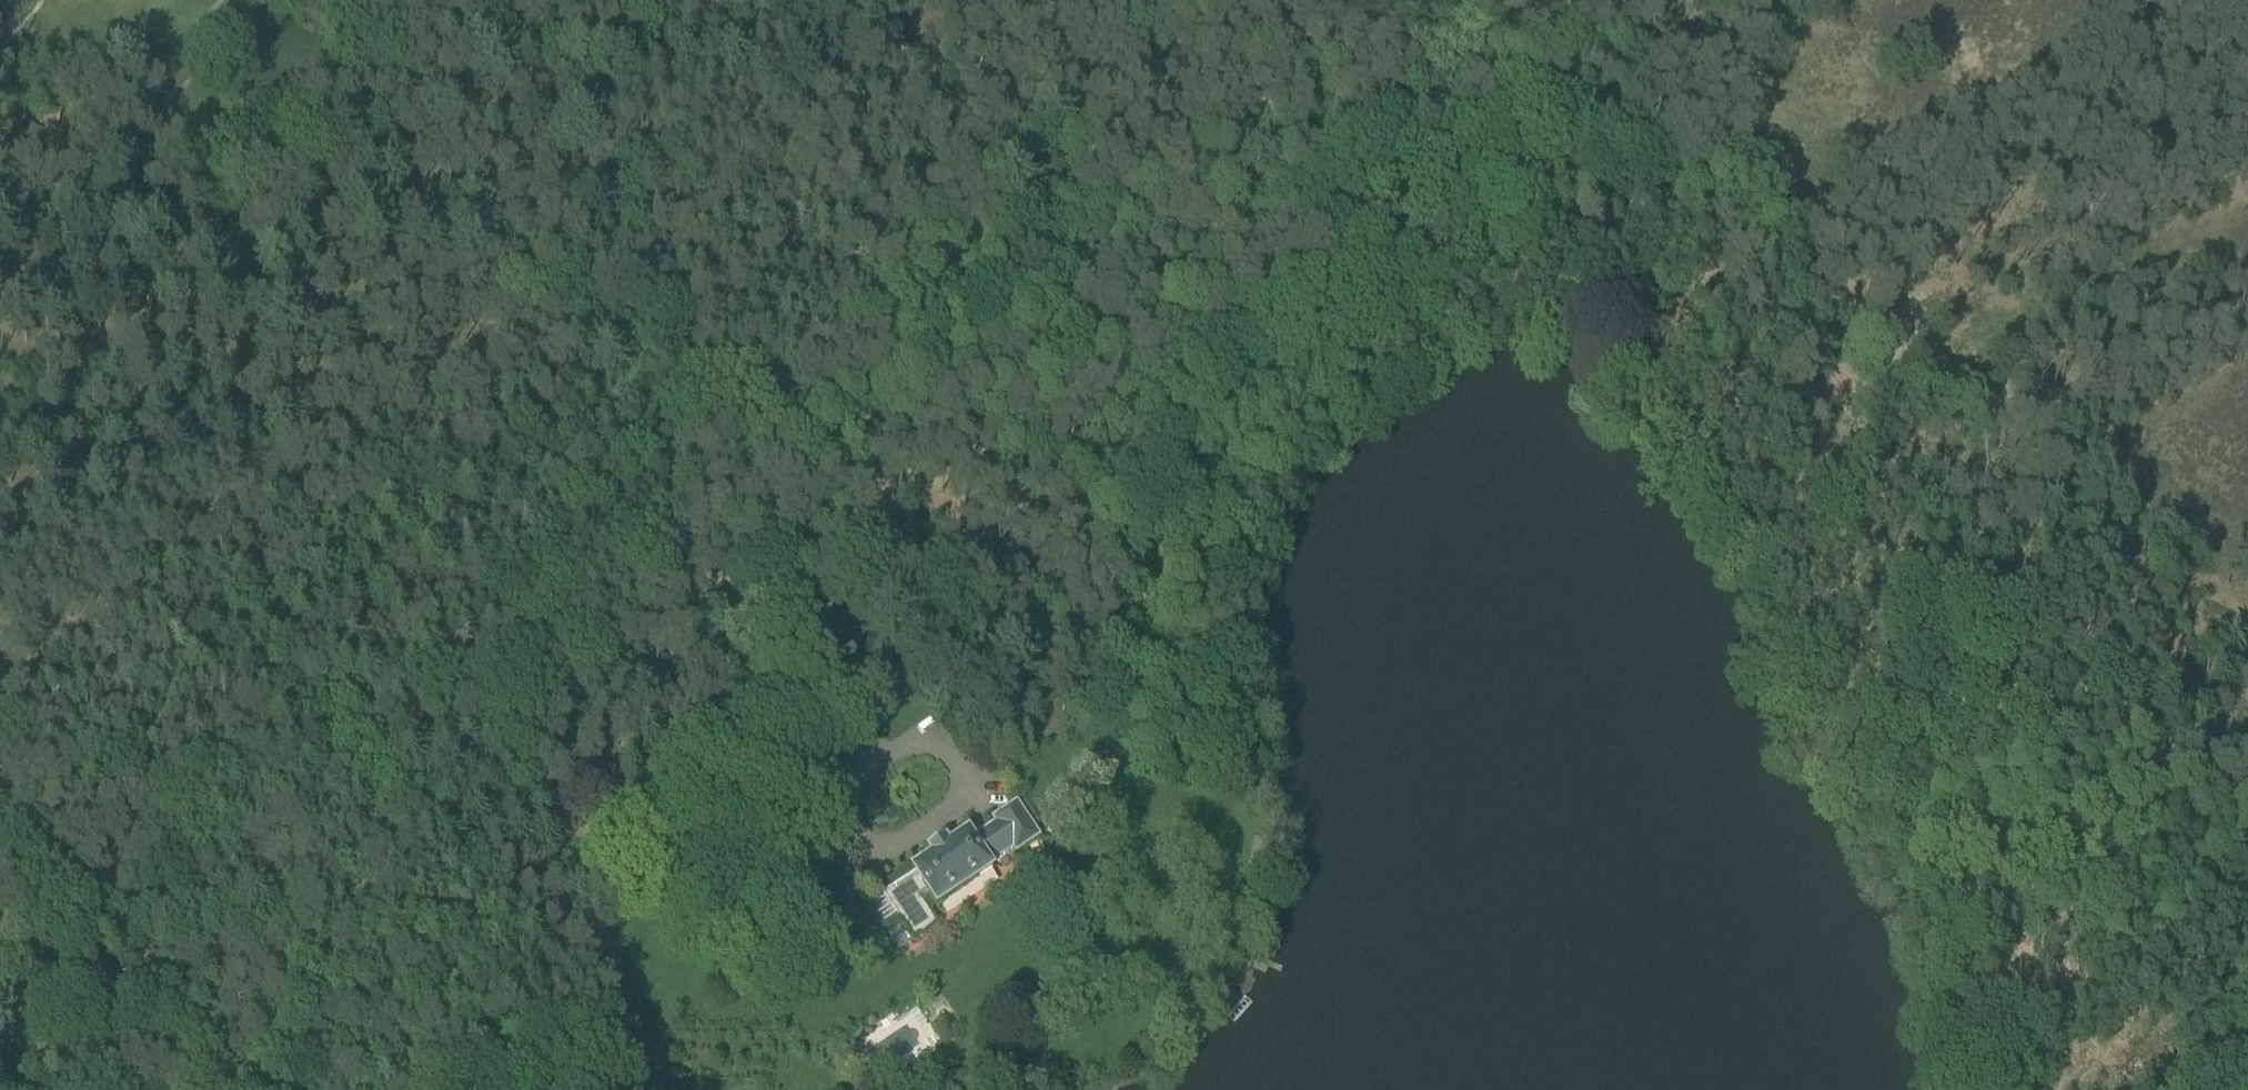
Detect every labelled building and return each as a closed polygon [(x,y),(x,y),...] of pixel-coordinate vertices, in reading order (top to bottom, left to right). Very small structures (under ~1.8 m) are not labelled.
[(914,871),(916,874),(868,906),(884,930),(899,920),(914,942),(936,927),(921,904),(931,897),(937,907),(993,870),(990,865),(1013,849),(1016,853),(1038,838),(1017,806),(994,821),(997,825),(973,841),(969,834),(951,847),(946,840),(928,852),(932,859),(914,871)] [(868,1041),(886,1076),(924,1058),(906,1022),(868,1041)]
